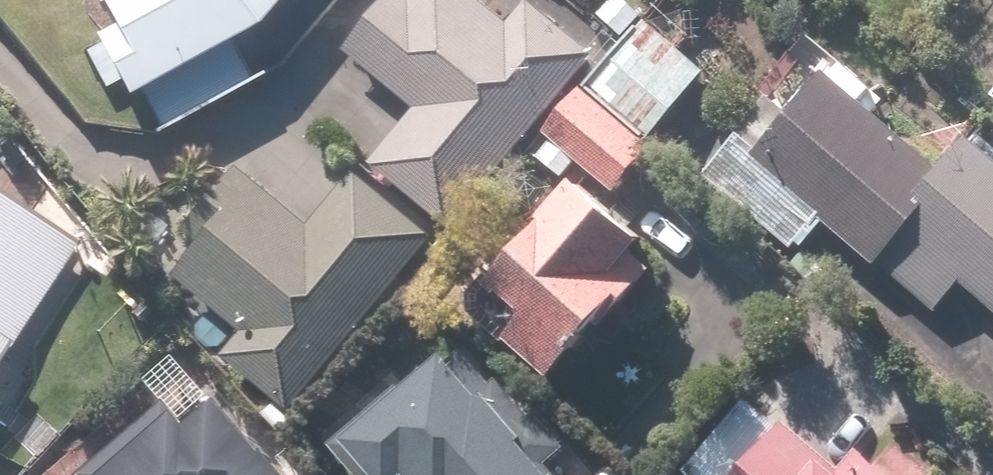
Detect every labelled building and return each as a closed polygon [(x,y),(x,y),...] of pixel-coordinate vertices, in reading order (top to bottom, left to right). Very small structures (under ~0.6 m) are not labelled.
[(113,91),(136,79),(144,94),(164,130),(269,72),(258,52),(282,38),(273,22),(280,18),(295,0),(103,0),(120,35),(111,40),(92,50),(113,91)] [(457,225),(603,58),(536,0),(522,0),(507,17),(487,0),(404,0),(357,54),(424,112),(382,160),(457,225)] [(661,19),(597,92),(660,140),(721,70),(661,19)] [(981,134),(955,164),(885,102),(895,90),(839,41),(725,170),(813,248),(837,220),(940,310),(969,277),(992,298),(992,144),(981,134)] [(670,149),(660,140),(597,92),(562,132),(586,153),(607,171),(488,308),(571,380),(671,265),(658,254),(676,233),(631,194),(670,149)] [(251,159),(194,225),(216,244),(188,276),(251,330),(232,352),(297,408),(446,236),(364,165),(319,217),(251,159)] [(84,244),(0,189),(0,373),(84,244)] [(582,473),(451,334),(340,438),(375,474),(580,474),(582,473)] [(850,466),(759,379),(683,460),(668,474),(911,474),(874,440),(850,466)] [(266,445),(219,390),(189,416),(168,392),(80,468),(86,474),(293,474),(266,445)]
